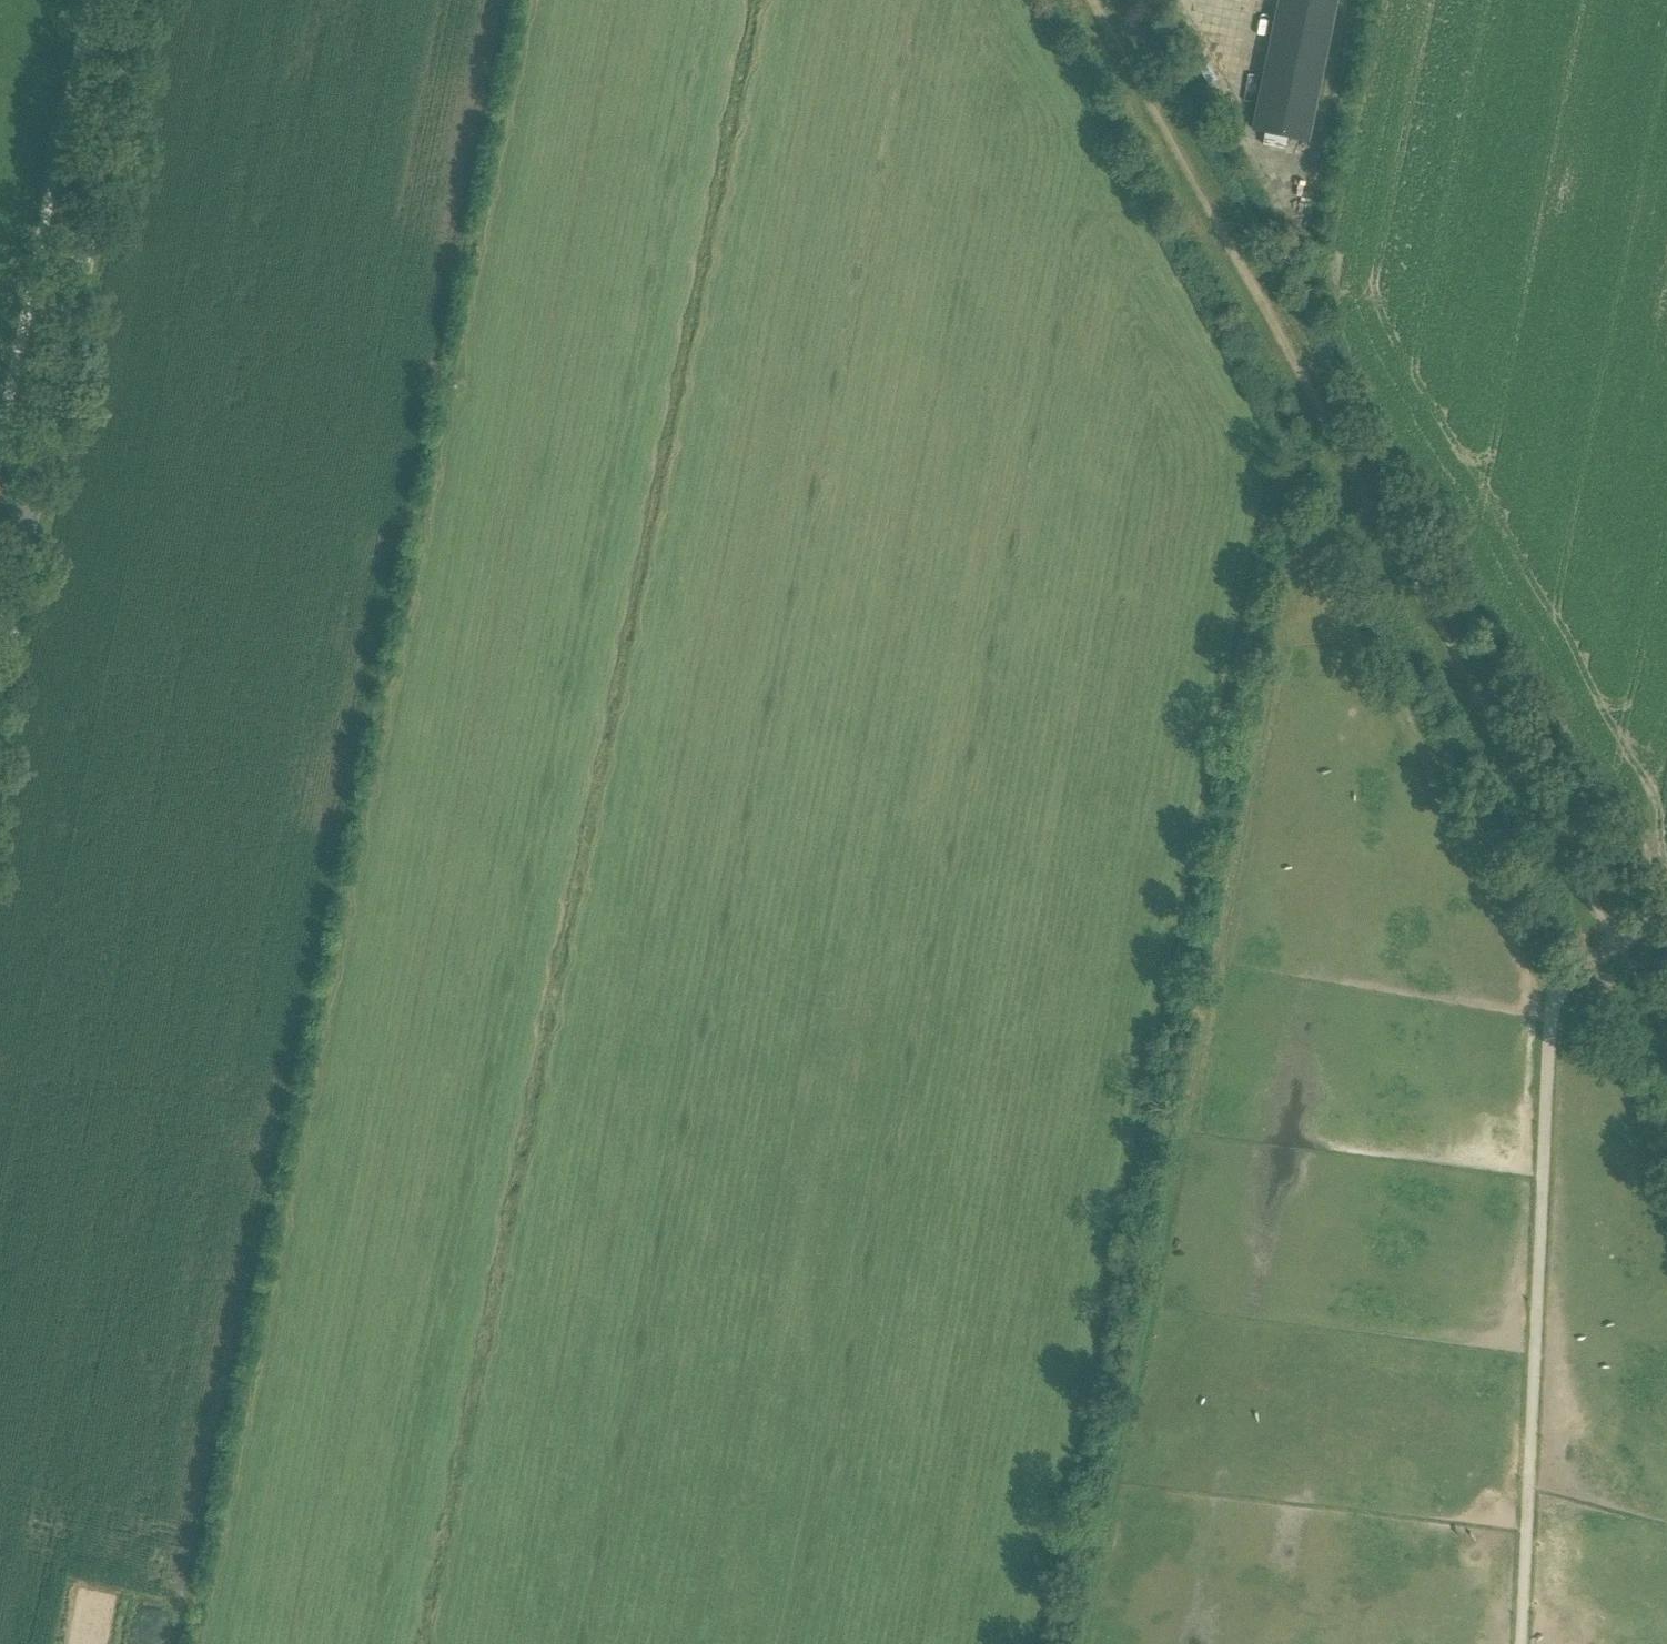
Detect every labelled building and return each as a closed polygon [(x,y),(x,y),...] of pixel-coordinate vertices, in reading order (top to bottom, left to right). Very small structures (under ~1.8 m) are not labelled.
[(1253,129),(1284,136),(1304,139),(1308,140),(1337,0),(1279,0),(1253,129)]
